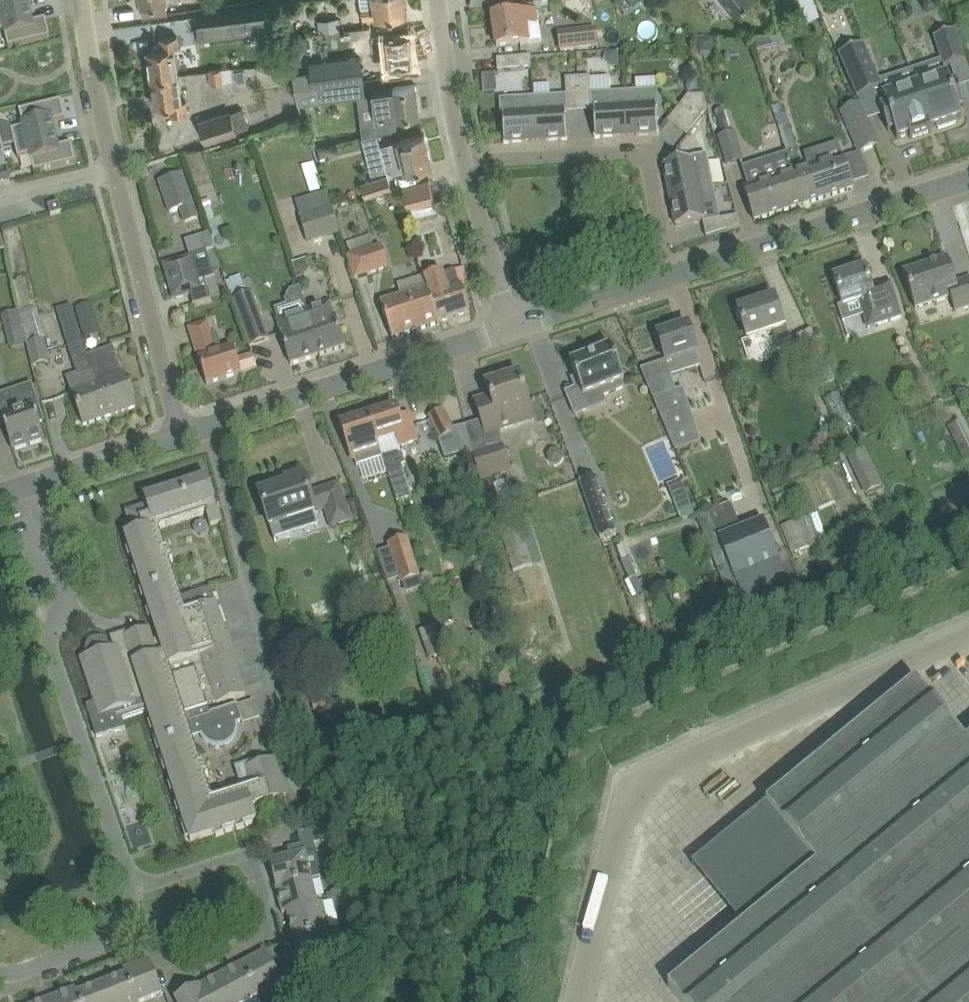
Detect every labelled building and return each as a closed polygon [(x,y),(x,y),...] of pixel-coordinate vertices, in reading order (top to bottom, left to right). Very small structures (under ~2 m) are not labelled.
[(31,9),(29,0),(0,0),(0,16),(31,9)] [(142,5),(144,15),(168,12),(167,2),(167,1),(173,0),(141,0),(142,5)] [(405,0),(375,0),(376,4),(362,5),(363,18),(377,16),(387,15),(407,13),(405,0)] [(733,9),(744,0),(726,0),(733,9)] [(799,6),(805,19),(809,17),(810,18),(820,14),(814,0),(797,0),(799,6)] [(247,32),(243,7),(197,14),(201,38),(247,32)] [(31,9),(0,16),(0,31),(5,30),(9,47),(50,37),(46,18),(34,21),(31,9)] [(534,11),(513,14),(493,16),(497,46),(542,40),(540,23),(536,24),(534,11)] [(339,17),(318,20),(320,32),(341,29),(339,17)] [(561,51),(562,50),(562,53),(593,50),(593,47),(598,47),(598,45),(605,44),(605,35),(597,36),(596,28),(559,32),(561,51)] [(933,37),(943,68),(966,60),(955,30),(933,37)] [(391,65),(396,64),(414,62),(410,33),(388,36),(373,38),(374,50),(389,48),(391,65)] [(148,50),(151,77),(178,74),(175,47),(179,47),(178,35),(161,37),(162,48),(148,50)] [(306,35),(292,37),(293,51),(307,49),(306,35)] [(839,55),(857,96),(883,85),(864,43),(839,55)] [(288,47),(272,48),(274,62),(289,61),(288,47)] [(606,53),(606,61),(613,67),(620,67),(619,53),(606,53)] [(207,57),(211,84),(233,81),(231,68),(221,70),(219,55),(207,57)] [(531,56),(523,57),(500,59),(501,70),(532,68),(531,56)] [(361,57),(310,64),(311,71),(313,85),(318,84),(324,83),(324,85),(364,79),(362,65),(361,57)] [(182,100),(178,74),(151,77),(155,105),(170,103),(171,114),(188,112),(186,100),(182,100)] [(495,76),(485,74),(482,87),(491,89),(495,76)] [(948,75),(917,85),(931,127),(938,125),(939,129),(956,123),(955,119),(962,117),(957,101),(961,99),(962,100),(963,100),(957,82),(956,83),(956,84),(952,85),(948,75)] [(591,77),(566,78),(567,89),(591,88),(591,77)] [(690,79),(686,86),(688,93),(701,90),(697,77),(690,79)] [(313,85),(294,87),(299,103),(320,100),(358,95),(366,94),(364,79),(324,85),(324,83),(318,84),(313,85)] [(416,84),(373,89),(376,117),(380,117),(382,133),(398,129),(396,115),(420,112),(416,84)] [(933,131),(931,127),(917,85),(884,96),(887,107),(883,108),(882,107),(881,107),(887,125),(888,125),(888,124),(892,122),(898,138),(910,134),(911,138),(933,131)] [(625,91),(627,133),(636,132),(636,135),(658,134),(657,107),(659,107),(658,89),(625,91)] [(596,137),(618,136),(618,133),(627,133),(625,91),(591,93),(592,110),(594,110),(596,137)] [(534,97),(536,138),(545,138),(545,140),(567,139),(566,112),(568,112),(567,95),(534,97)] [(689,96),(680,107),(698,122),(708,110),(704,96),(689,96)] [(505,142),(527,141),(527,139),(536,138),(534,97),(500,99),(501,116),(504,116),(505,142)] [(66,118),(61,100),(20,110),(24,126),(12,129),(15,143),(56,133),(53,121),(66,118)] [(845,110),(843,110),(862,152),(868,149),(879,145),(860,103),(845,110)] [(796,146),(789,124),(790,123),(787,112),(786,113),(783,104),(774,107),(787,149),(796,146)] [(200,122),(206,141),(236,130),(230,112),(200,122)] [(728,164),(744,159),(735,131),(732,133),(728,121),(716,125),(728,164)] [(407,169),(413,167),(432,162),(424,132),(400,139),(400,140),(382,145),(385,157),(387,168),(392,172),(407,169)] [(56,133),(15,143),(18,157),(31,154),(34,171),(76,161),(72,143),(59,146),(56,133)] [(331,145),(317,149),(321,162),(327,161),(333,151),(331,145)] [(671,186),(673,195),(714,187),(707,154),(690,157),(691,159),(665,165),(669,186),(671,186)] [(794,174),(805,205),(854,189),(844,158),(794,174)] [(312,192),(320,189),(312,163),(303,166),(312,192)] [(0,175),(0,184),(10,182),(10,181),(8,173),(0,175)] [(182,173),(178,175),(160,181),(170,212),(181,208),(186,221),(198,217),(182,173)] [(387,174),(362,182),(366,196),(392,188),(387,174)] [(794,174),(745,189),(755,221),(805,205),(794,174)] [(409,207),(436,200),(430,179),(403,186),(409,207)] [(673,204),(677,226),(720,216),(714,187),(673,195),(675,204),(673,204)] [(296,201),(301,216),(300,217),(309,243),(340,233),(327,191),(296,201)] [(48,205),(52,217),(63,214),(60,202),(48,205)] [(737,213),(720,216),(724,231),(741,226),(737,213)] [(206,236),(187,241),(191,256),(208,251),(216,249),(211,234),(206,236)] [(355,279),(389,267),(382,244),(374,246),(371,235),(348,243),(351,254),(347,255),(355,279)] [(195,302),(211,298),(206,280),(215,277),(208,251),(191,256),(166,263),(175,297),(192,292),(195,302)] [(307,258),(293,263),(298,278),(304,276),(304,277),(308,274),(310,268),(307,258)] [(910,291),(916,308),(951,297),(956,311),(968,307),(968,279),(956,283),(948,258),(904,272),(910,291)] [(902,316),(899,308),(893,289),(874,295),(866,268),(835,278),(845,308),(860,303),(868,328),(902,316)] [(431,297),(439,322),(469,312),(461,287),(460,287),(455,271),(445,274),(444,272),(433,276),(435,279),(426,282),(431,297)] [(440,324),(439,322),(431,297),(426,282),(435,279),(433,276),(425,279),(424,276),(398,284),(402,296),(381,303),(393,339),(440,324)] [(240,277),(226,282),(234,302),(244,298),(248,297),(246,293),(242,282),(240,277)] [(23,322),(28,342),(34,367),(49,363),(38,314),(41,314),(37,300),(31,302),(25,279),(14,283),(23,321),(23,322)] [(739,309),(745,328),(749,339),(773,331),(777,344),(791,340),(786,326),(784,326),(775,297),(739,309)] [(312,341),(317,356),(345,347),(335,316),(334,316),(329,301),(309,308),(319,338),(312,341)] [(254,355),(272,347),(255,302),(236,309),(254,355)] [(91,303),(74,308),(84,339),(100,334),(91,303)] [(84,425),(109,416),(98,385),(97,386),(86,356),(71,307),(72,306),(72,305),(58,310),(77,372),(68,376),(74,394),(84,425)] [(98,385),(109,416),(135,407),(124,374),(123,375),(113,346),(88,355),(72,306),(71,307),(86,356),(97,386),(98,385)] [(292,364),(317,356),(312,341),(319,338),(309,308),(308,308),(308,309),(277,319),(292,364)] [(10,347),(28,342),(23,322),(5,326),(10,347)] [(207,322),(189,327),(207,384),(242,373),(257,368),(252,353),(237,358),(236,354),(234,348),(224,352),(218,333),(212,335),(207,322)] [(643,368),(641,369),(676,450),(702,442),(702,441),(691,406),(677,411),(665,374),(687,367),(688,371),(701,366),(697,352),(695,344),(689,325),(659,335),(667,360),(643,369),(643,368)] [(576,415),(591,409),(606,403),(603,396),(624,387),(621,381),(624,380),(611,346),(571,363),(577,378),(573,380),(577,388),(567,392),(576,415)] [(828,362),(836,378),(843,375),(835,359),(828,362)] [(535,419),(526,392),(520,373),(487,384),(492,401),(477,406),(487,435),(535,419)] [(0,394),(0,407),(1,414),(13,449),(45,438),(40,422),(44,421),(31,384),(0,394)] [(382,457),(382,458),(396,501),(413,496),(403,465),(405,464),(400,446),(418,440),(410,414),(399,417),(396,408),(369,416),(382,457)] [(444,408),(429,416),(442,439),(453,433),(456,431),(444,408)] [(357,420),(342,425),(348,444),(350,450),(353,460),(356,459),(358,465),(382,457),(369,416),(367,417),(366,413),(356,416),(357,420)] [(961,421),(949,427),(966,462),(968,460),(968,437),(961,421)] [(440,440),(446,458),(459,453),(453,433),(442,439),(440,440)] [(473,454),(475,461),(481,479),(490,476),(500,473),(512,469),(504,444),(473,454)] [(553,448),(547,454),(550,462),(559,463),(564,457),(561,449),(553,448)] [(849,457),(867,494),(884,486),(866,449),(849,457)] [(271,526),(290,520),(327,507),(333,525),(350,520),(339,485),(310,495),(304,475),(287,480),(288,485),(260,494),(271,526)] [(580,481),(600,539),(617,533),(597,476),(580,481)] [(88,655),(82,657),(97,702),(88,705),(98,736),(98,737),(127,728),(124,718),(150,710),(192,840),(257,819),(253,807),(286,796),(287,796),(279,772),(275,758),(264,762),(263,758),(237,767),(244,789),(215,798),(209,779),(213,778),(209,765),(205,766),(196,737),(201,735),(203,740),(206,743),(209,745),(213,747),(217,748),(221,748),(224,748),(227,746),(230,745),(233,742),(236,740),(238,736),(239,731),(239,727),(239,723),(243,722),(243,723),(260,718),(254,700),(211,714),(209,707),(246,695),(216,602),(186,611),(161,531),(163,527),(207,513),(212,525),(223,522),(208,478),(145,498),(147,505),(127,512),(134,531),(127,534),(160,638),(154,641),(149,627),(128,634),(125,635),(126,638),(115,643),(116,646),(113,647),(111,647),(110,645),(107,642),(104,639),(100,638),(95,639),(91,641),(88,645),(86,648),(87,652),(88,655)] [(681,480),(668,485),(674,500),(687,494),(681,480)] [(788,490),(775,495),(779,505),(792,500),(788,490)] [(687,494),(674,500),(681,518),(695,512),(687,494)] [(741,530),(732,504),(709,512),(719,539),(708,544),(728,593),(785,572),(765,520),(741,530)] [(399,578),(401,583),(421,577),(409,536),(388,543),(390,547),(377,552),(388,581),(399,578)] [(374,556),(367,558),(373,577),(381,575),(374,556)] [(436,639),(424,644),(429,658),(442,653),(436,639)] [(668,986),(682,1001),(968,1001),(968,737),(963,742),(915,683),(818,762),(768,803),(817,864),(742,926),(668,986)] [(120,810),(136,848),(153,840),(137,803),(120,810)] [(271,862),(277,888),(312,879),(309,866),(316,864),(314,852),(306,854),(306,853),(304,853),(302,845),(288,848),(290,857),(271,862)] [(277,888),(283,913),(323,903),(318,904),(312,879),(277,888)] [(347,918),(353,917),(346,888),(331,892),(336,910),(345,908),(347,918)] [(350,899),(354,917),(367,914),(362,896),(350,899)] [(288,913),(295,938),(330,929),(323,903),(283,913),(284,914),(288,913)] [(334,948),(330,929),(295,938),(301,964),(321,959),(323,968),(337,964),(335,955),(336,955),(334,948)] [(242,964),(259,996),(283,983),(266,951),(242,964)] [(125,969),(138,1001),(141,1001),(163,993),(150,960),(125,969)] [(232,1001),(247,1001),(259,996),(242,964),(219,976),(232,1001)] [(109,1001),(138,1001),(127,974),(102,984),(109,1001)] [(219,976),(176,999),(177,1001),(232,1001),(219,976)] [(102,984),(78,993),(81,1001),(109,1001),(102,984)] [(53,1001),(81,1001),(76,989),(51,998),(53,1001)]
